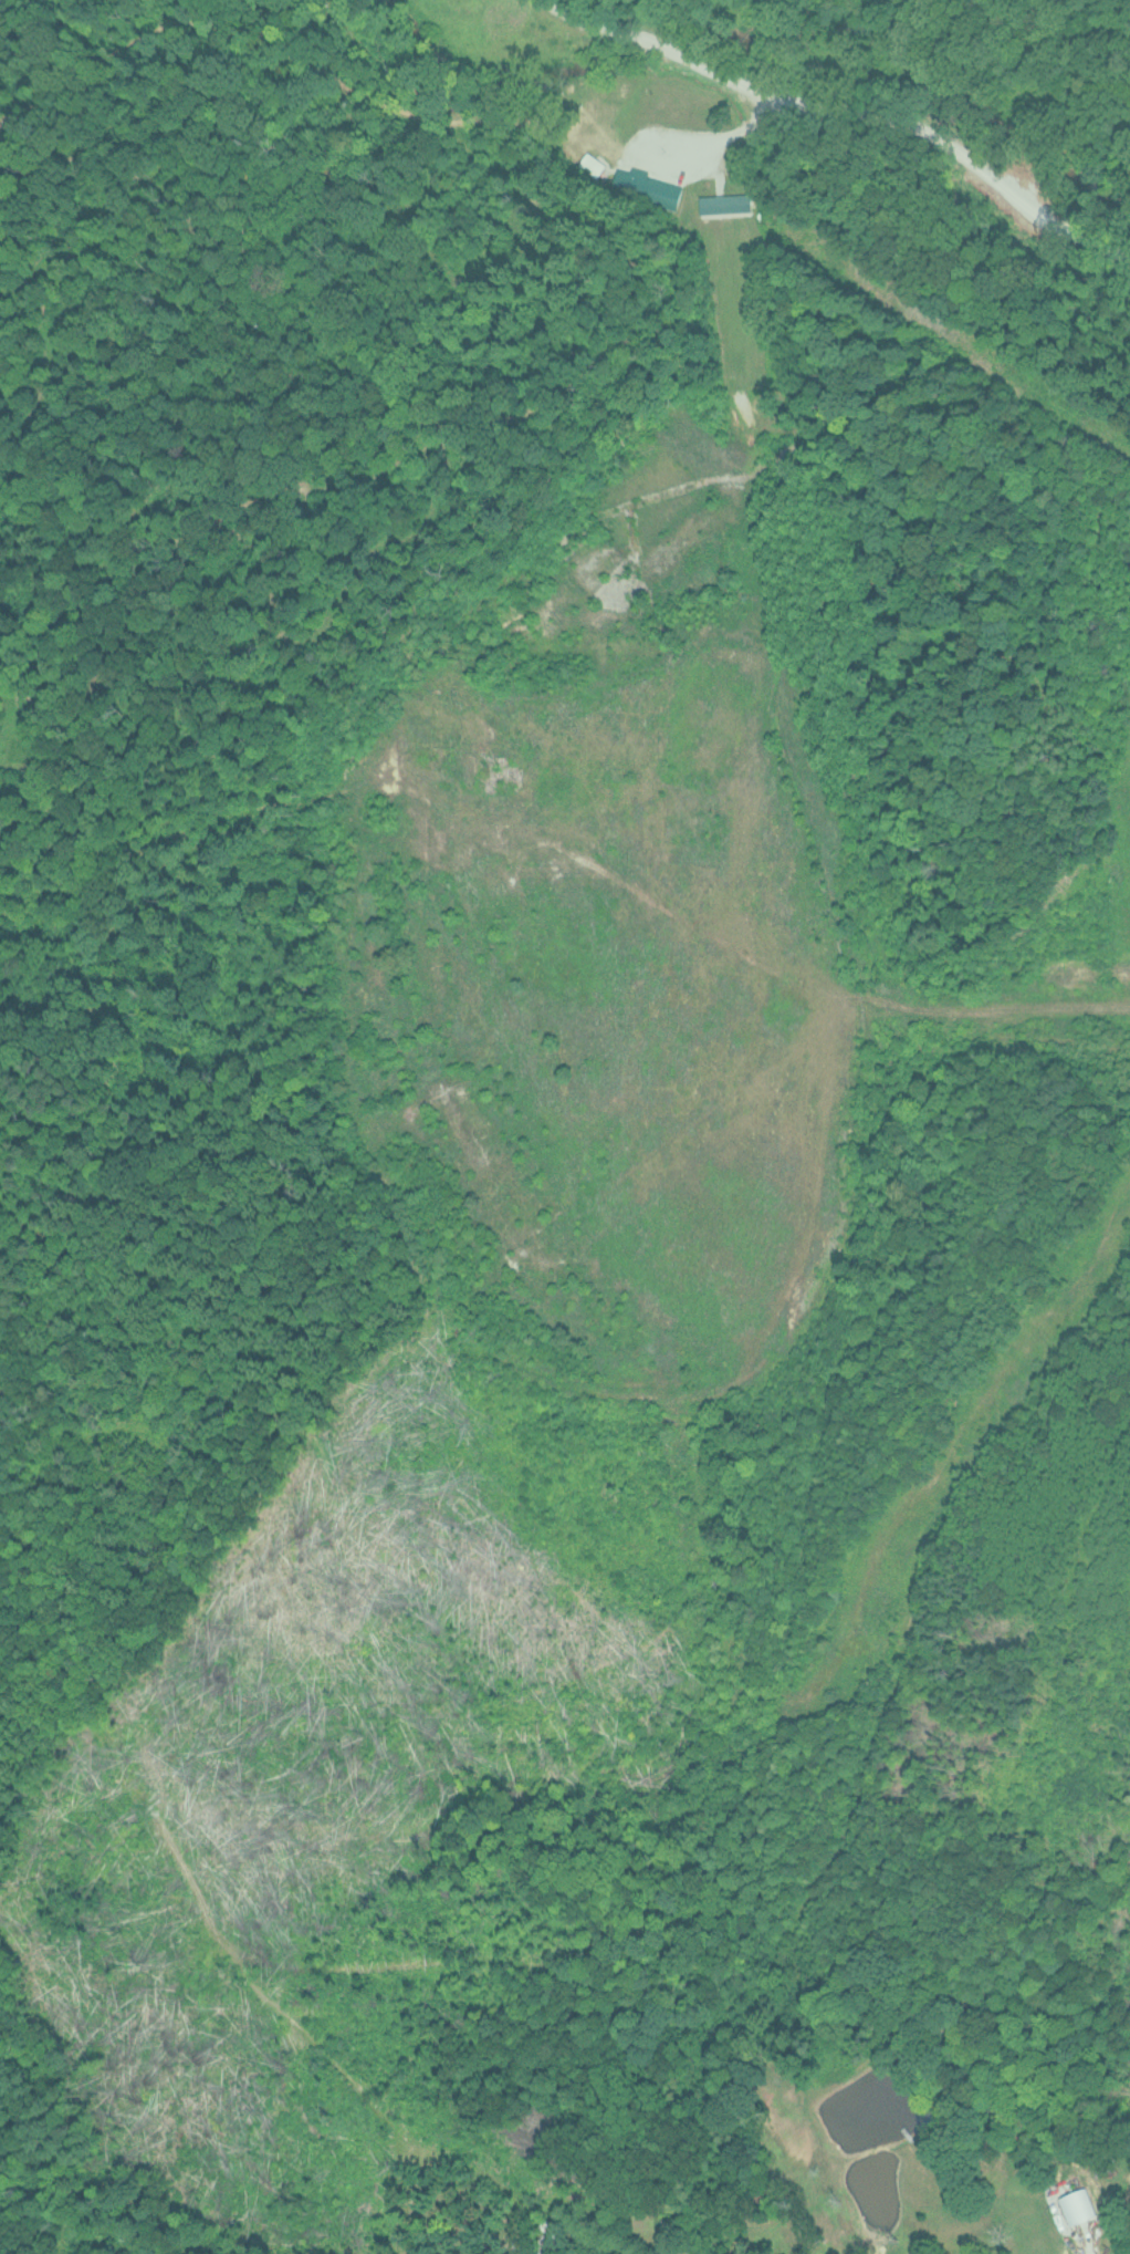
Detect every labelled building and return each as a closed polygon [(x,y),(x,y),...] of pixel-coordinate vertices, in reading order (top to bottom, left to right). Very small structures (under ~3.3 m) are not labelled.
[(584,167),(603,178),(613,164),(595,152),(584,167)] [(638,169),(637,170),(624,167),(618,189),(684,207),(691,183),(638,169)] [(758,194),(707,194),(708,212),(758,211),(758,194)]
